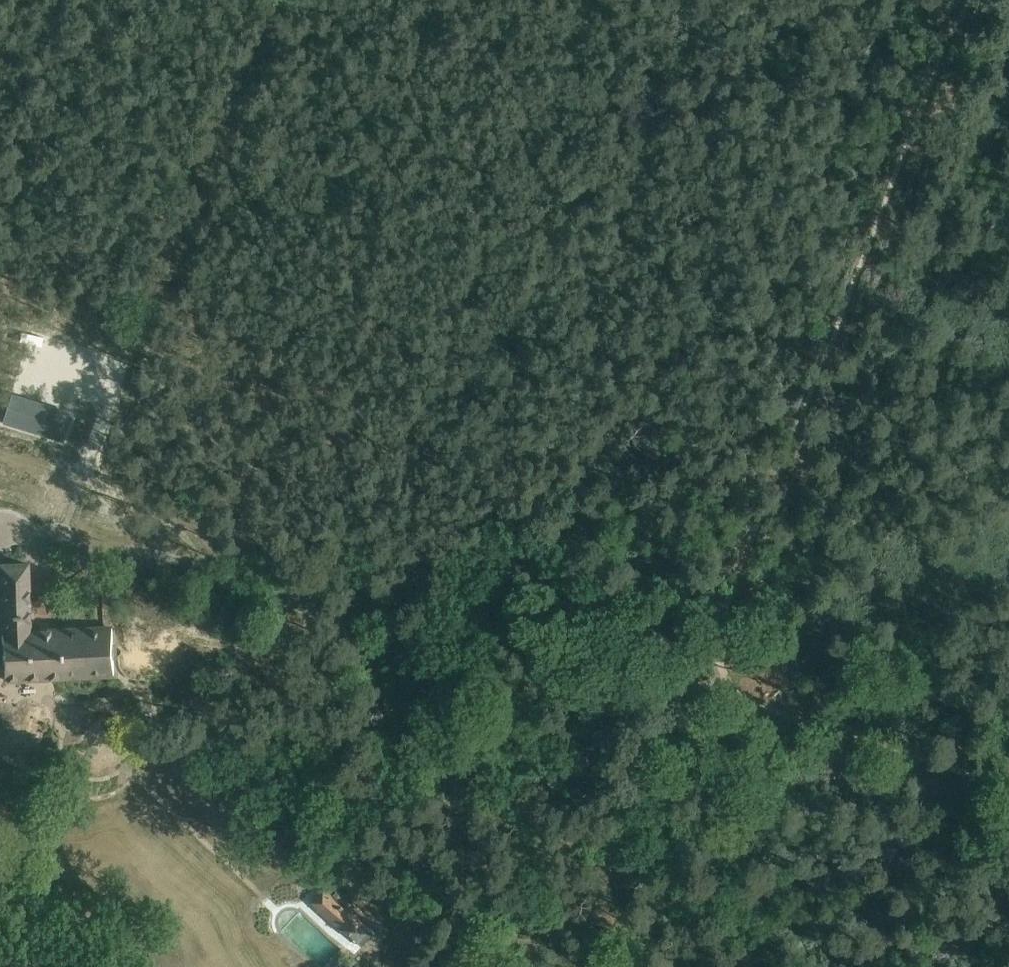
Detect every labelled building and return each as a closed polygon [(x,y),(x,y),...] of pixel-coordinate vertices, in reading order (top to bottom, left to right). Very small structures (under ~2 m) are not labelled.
[(113,624),(49,627),(49,629),(40,629),(39,627),(31,627),(29,561),(0,562),(0,633),(2,633),(4,681),(116,676),(113,624)] [(362,926),(323,891),(310,905),(349,941),(362,926)]
